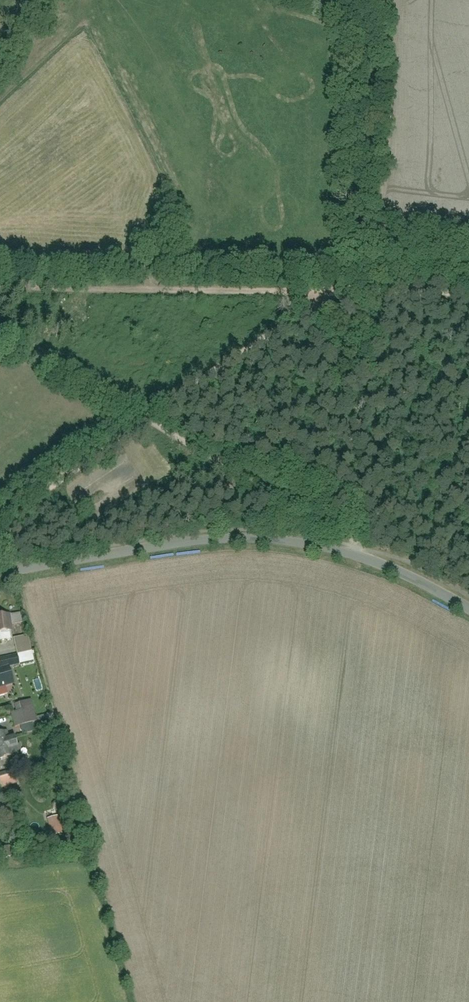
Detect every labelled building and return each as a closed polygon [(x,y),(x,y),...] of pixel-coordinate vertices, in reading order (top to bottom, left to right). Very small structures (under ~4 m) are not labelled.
[(11,642),(7,615),(0,616),(0,643),(11,642)] [(13,617),(13,626),(23,625),(22,616),(13,617)] [(14,640),(17,655),(31,652),(28,637),(14,640)] [(0,660),(0,669),(15,666),(13,657),(0,660)] [(15,685),(11,669),(0,671),(0,698),(7,696),(5,687),(15,685)] [(11,713),(15,728),(39,722),(34,701),(14,706),(16,712),(11,713)] [(2,770),(27,763),(24,751),(8,755),(7,752),(16,749),(12,737),(3,739),(1,734),(0,735),(0,764),(2,770)] [(20,786),(16,772),(0,776),(0,791),(20,786)] [(59,818),(48,821),(53,838),(64,835),(59,818)]
